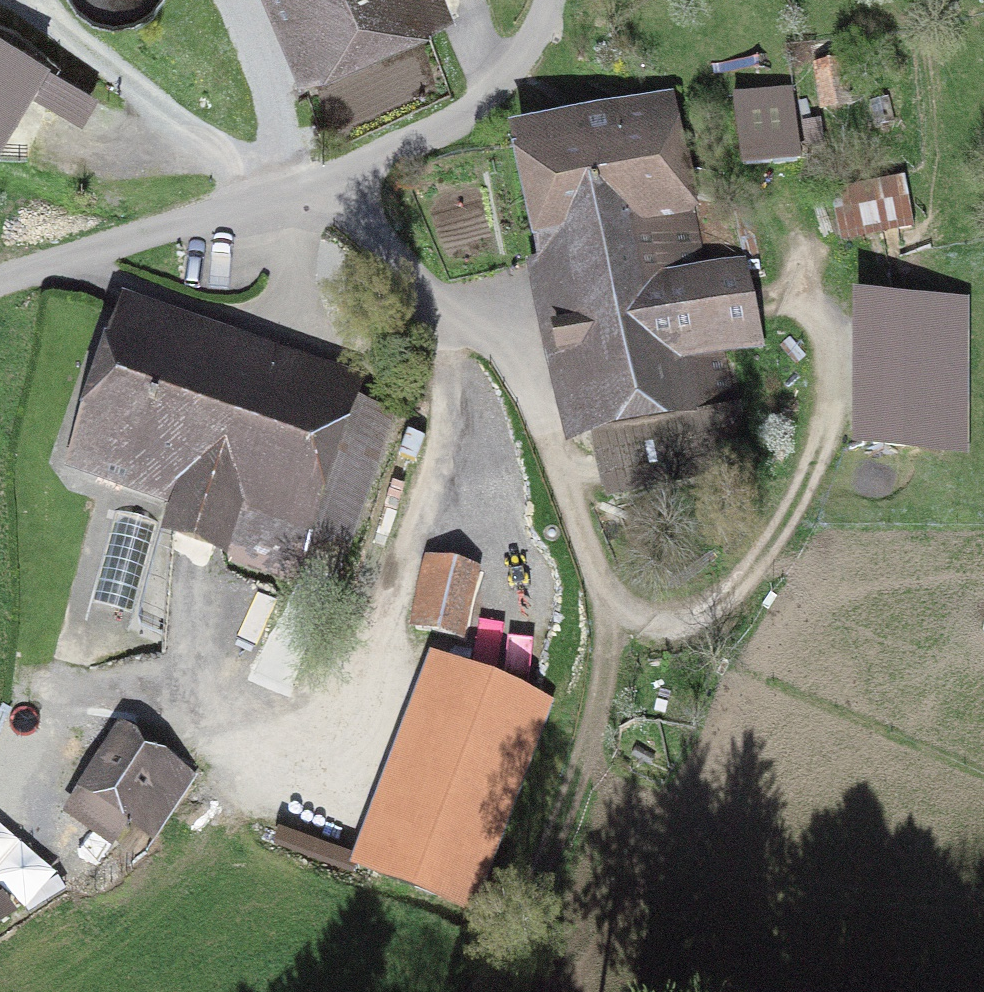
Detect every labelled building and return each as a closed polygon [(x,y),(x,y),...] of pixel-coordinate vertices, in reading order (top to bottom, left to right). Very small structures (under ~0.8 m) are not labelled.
[(313,60),(430,18),(424,0),(291,0),(313,60)] [(1,143),(45,69),(0,42),(0,142),(1,143)] [(852,105),(846,68),(819,72),(824,109),(852,105)] [(794,90),(737,95),(743,164),(799,160),(794,90)] [(15,144),(66,158),(77,117),(26,103),(15,144)] [(687,123),(511,157),(571,468),(747,434),(687,123)] [(908,178),(838,188),(844,236),(915,227),(908,178)] [(395,376),(132,301),(73,503),(337,579),(395,376)] [(960,308),(873,308),(873,446),(959,447),(960,308)] [(476,584),(432,576),(420,646),(464,654),(476,584)] [(443,666),(368,853),(463,891),(539,705),(443,666)] [(190,776),(122,728),(60,816),(128,864),(190,776)] [(19,849),(39,884),(76,863),(57,829),(19,849)]
